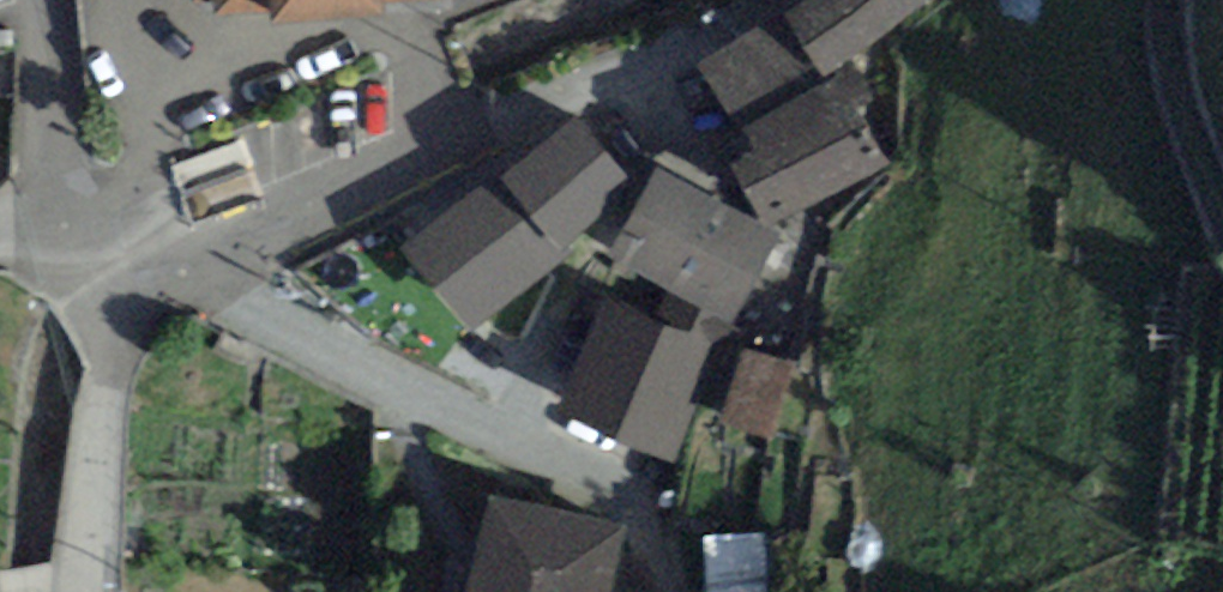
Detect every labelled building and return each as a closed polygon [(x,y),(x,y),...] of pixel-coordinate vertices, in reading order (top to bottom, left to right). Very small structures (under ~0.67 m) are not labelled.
[(218,12),(273,11),(274,28),(382,16),(382,0),(218,0),(218,12)] [(785,16),(825,73),(927,0),(808,0),(785,16)] [(825,73),(785,16),(698,61),(740,130),(747,126),(830,81),(825,73)] [(747,126),(759,148),(732,162),(765,220),(888,163),(857,100),(871,93),(857,66),(830,81),(747,126)] [(494,172),(402,248),(471,333),(564,257),(556,248),(634,185),(578,115),(500,178),(494,172)] [(782,234),(656,168),(608,258),(734,324),(782,234)] [(719,345),(605,298),(559,408),(672,464),(719,345)] [(769,440),(793,364),(741,348),(716,424),(769,440)] [(467,591),(608,591),(623,530),(491,497),(467,591)] [(772,534),(718,534),(717,591),(772,591),(772,534)]
